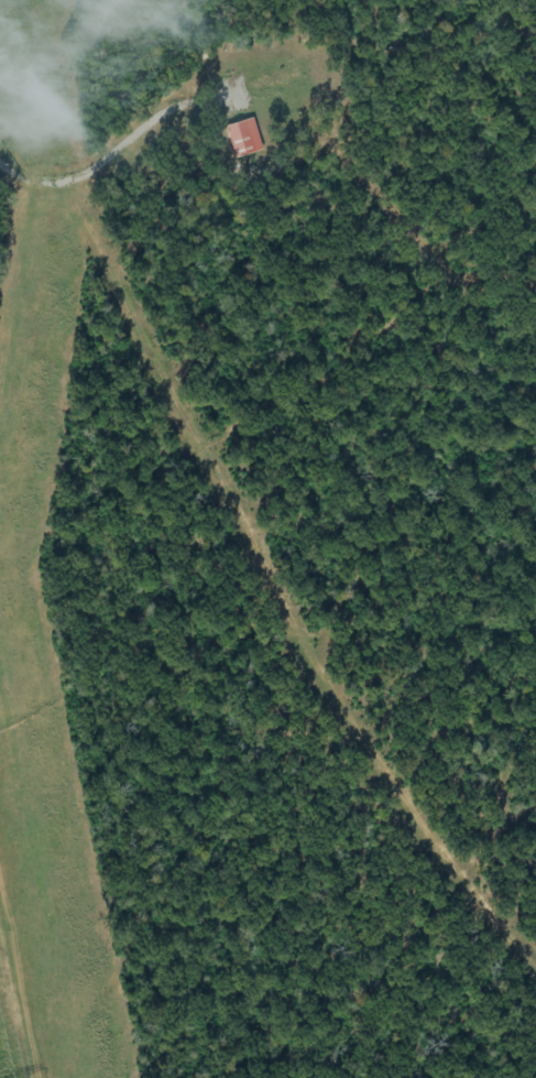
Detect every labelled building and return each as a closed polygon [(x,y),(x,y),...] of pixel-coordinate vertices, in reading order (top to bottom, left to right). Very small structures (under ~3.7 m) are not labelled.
[(263,151),(254,120),(226,128),(236,159),(263,151)]
